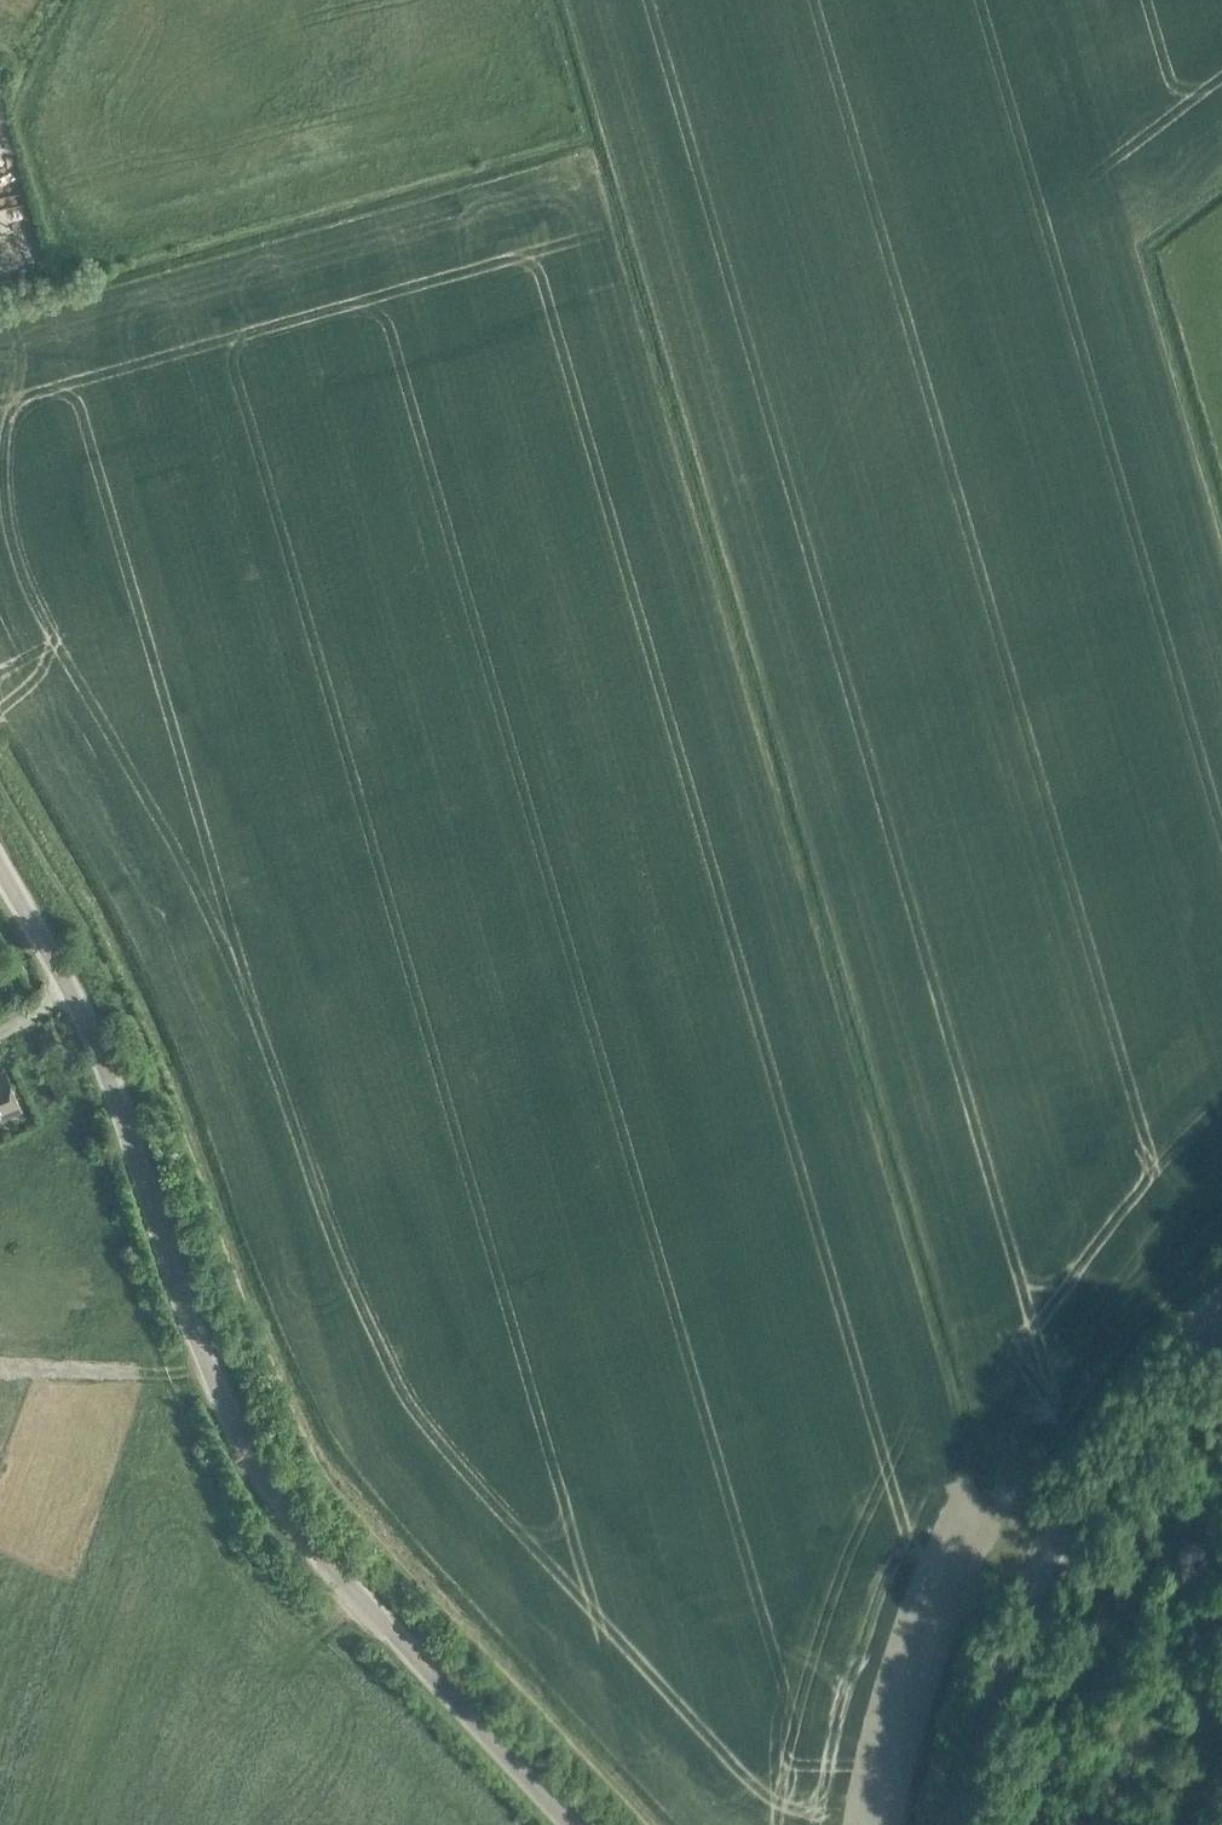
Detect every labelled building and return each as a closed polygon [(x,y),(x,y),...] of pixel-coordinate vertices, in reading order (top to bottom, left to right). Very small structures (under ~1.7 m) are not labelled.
[(20,1108),(4,1068),(0,1070),(0,1116),(20,1108)]
